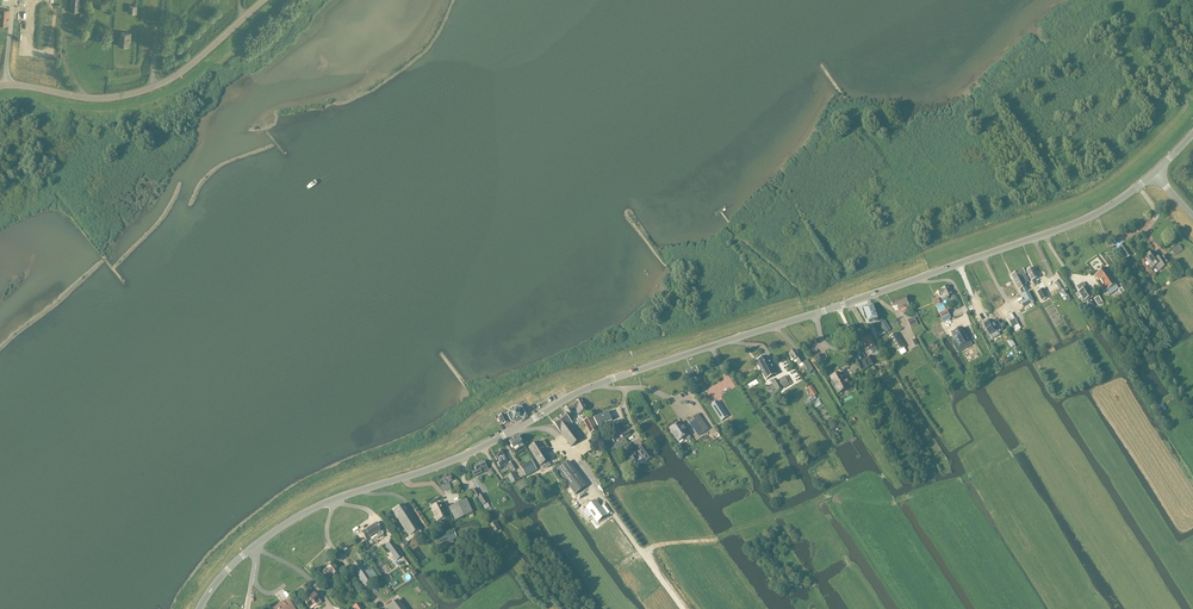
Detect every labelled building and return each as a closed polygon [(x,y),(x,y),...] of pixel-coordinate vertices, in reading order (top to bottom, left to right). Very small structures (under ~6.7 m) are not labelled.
[(84,0),(72,0),(71,10),(79,11),(79,3),(84,4),(84,0)] [(4,9),(0,9),(0,25),(8,26),(9,10),(4,9)] [(118,46),(129,46),(129,39),(130,39),(130,33),(121,33),(121,37),(119,37),(118,46)] [(1126,259),(1131,256),(1124,244),(1119,247),(1126,259)] [(1171,251),(1175,256),(1183,250),(1179,245),(1171,251)] [(1156,266),(1159,271),(1169,265),(1163,255),(1158,259),(1153,252),(1145,257),(1148,261),(1147,262),(1152,269),(1156,266)] [(1105,286),(1103,287),(1101,289),(1106,297),(1118,288),(1116,284),(1109,273),(1106,268),(1095,275),(1099,280),(1100,280),(1103,284),(1105,286)] [(1036,279),(1038,278),(1033,269),(1027,272),(1032,282),(1032,281),(1034,286),(1037,284),(1036,279)] [(1024,284),(1028,281),(1022,270),(1012,275),(1020,290),(1021,292),(1027,289),(1024,284)] [(1061,292),(1064,289),(1065,289),(1059,280),(1055,283),(1061,292)] [(1152,288),(1147,280),(1145,282),(1146,284),(1143,286),(1146,291),(1152,288)] [(942,301),(955,295),(951,286),(937,292),(939,297),(940,297),(941,298),(939,299),(938,298),(933,301),(935,305),(940,303),(939,300),(941,299),(942,301)] [(1087,287),(1076,294),(1081,302),(1080,303),(1084,309),(1086,308),(1087,309),(1093,305),(1090,300),(1094,298),(1087,287)] [(1049,298),(1044,288),(1037,292),(1042,301),(1049,298)] [(1022,309),(1034,302),(1028,292),(1023,295),(1025,300),(1019,304),(1022,309)] [(899,310),(909,307),(905,297),(890,302),(892,307),(897,305),(899,310)] [(1059,315),(1052,303),(1046,307),(1052,319),(1059,315)] [(864,309),(868,322),(877,320),(872,306),(864,309)] [(943,312),(940,313),(943,321),(950,318),(947,310),(943,312)] [(1011,313),(1006,316),(1014,329),(1016,332),(1019,330),(1021,329),(1019,327),(1011,313)] [(994,321),(983,327),(990,339),(1001,333),(994,321)] [(959,347),(970,341),(963,329),(952,334),(959,347)] [(897,352),(905,348),(896,334),(889,338),(897,352)] [(865,340),(863,340),(868,350),(870,349),(871,349),(872,351),(873,353),(878,350),(876,346),(871,336),(870,337),(865,340)] [(802,363),(803,362),(795,350),(788,354),(793,362),(796,360),(799,365),(801,363),(802,363)] [(766,380),(776,375),(766,356),(756,362),(766,380)] [(872,356),(866,359),(870,367),(876,364),(872,356)] [(696,377),(699,376),(695,367),(686,371),(688,377),(691,376),(693,381),(697,379),(696,377)] [(840,373),(830,378),(832,382),(831,383),(833,387),(835,386),(837,390),(846,386),(846,385),(847,385),(849,384),(846,379),(843,381),(840,373)] [(777,392),(789,385),(785,377),(772,383),(777,392)] [(807,388),(812,396),(804,401),(806,405),(816,399),(815,396),(817,395),(811,385),(807,388)] [(733,393),(725,398),(733,410),(741,405),(733,393)] [(713,398),(711,394),(710,395),(704,399),(706,403),(713,398)] [(579,415),(587,410),(582,399),(564,408),(568,415),(577,410),(579,415)] [(728,416),(718,401),(711,406),(721,421),(728,416)] [(1163,405),(1157,409),(1160,414),(1167,410),(1163,405)] [(512,424),(527,417),(522,406),(519,407),(518,406),(510,410),(511,411),(506,413),(508,416),(509,420),(512,424)] [(565,413),(553,422),(560,430),(571,422),(565,413)] [(608,422),(612,421),(608,413),(594,418),(598,426),(601,425),(603,430),(607,428),(608,430),(610,430),(615,439),(623,434),(618,425),(612,428),(608,422)] [(503,414),(499,416),(503,425),(508,422),(503,414)] [(688,422),(698,436),(708,429),(698,415),(688,422)] [(587,435),(597,430),(591,417),(580,423),(587,435)] [(571,422),(560,430),(572,446),(583,438),(571,422)] [(678,442),(688,434),(680,423),(671,429),(674,433),(674,435),(678,442)] [(830,428),(833,433),(839,430),(835,424),(830,428)] [(513,448),(523,443),(518,436),(509,442),(513,448)] [(629,444),(626,439),(616,445),(618,450),(629,444)] [(540,466),(550,460),(539,442),(529,448),(540,466)] [(653,457),(651,454),(651,453),(649,451),(648,450),(645,446),(640,449),(641,450),(635,453),(632,447),(625,450),(631,463),(638,460),(637,458),(643,456),(647,461),(645,462),(645,463),(653,457)] [(501,467),(509,463),(502,450),(494,454),(501,467)] [(531,460),(521,467),(526,476),(537,470),(531,460)] [(474,465),(476,470),(472,472),(474,476),(482,473),(488,470),(484,461),(474,465)] [(513,461),(509,463),(513,472),(517,470),(513,461)] [(569,462),(557,470),(568,485),(565,487),(572,497),(574,496),(587,486),(569,462)] [(450,474),(439,477),(442,485),(444,484),(449,483),(452,482),(452,479),(451,478),(450,475),(450,474)] [(532,477),(537,485),(542,482),(537,474),(532,477)] [(528,486),(524,480),(516,485),(520,491),(528,486)] [(480,495),(476,489),(471,492),(474,499),(477,497),(482,506),(488,503),(483,494),(480,495)] [(588,497),(579,504),(591,519),(600,512),(588,497)] [(455,521),(472,513),(466,500),(449,508),(455,521)] [(431,508),(438,522),(447,517),(440,504),(431,508)] [(409,537),(420,530),(404,505),(393,512),(409,537)] [(494,533),(500,529),(496,522),(490,526),(494,533)] [(378,538),(383,535),(381,531),(376,523),(362,533),(367,541),(375,535),(378,538)] [(447,535),(439,538),(440,541),(447,538),(449,542),(449,541),(449,542),(453,541),(454,540),(456,540),(453,533),(451,533),(447,535)] [(392,542),(386,546),(396,561),(402,556),(392,542)] [(365,588),(377,580),(363,558),(351,566),(365,588)] [(327,580),(339,572),(332,562),(328,564),(330,567),(322,573),(327,580)] [(777,563),(771,567),(776,573),(778,571),(776,570),(780,567),(777,563)] [(318,606),(321,603),(314,593),(304,600),(309,608),(316,603),(318,606)] [(288,600),(281,605),(280,603),(273,608),(294,608),(288,600)]
